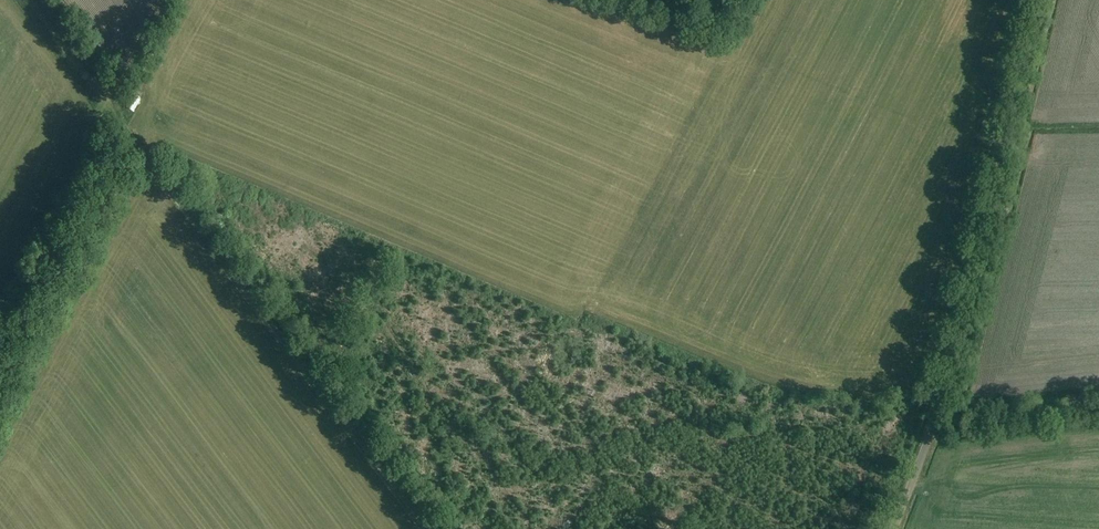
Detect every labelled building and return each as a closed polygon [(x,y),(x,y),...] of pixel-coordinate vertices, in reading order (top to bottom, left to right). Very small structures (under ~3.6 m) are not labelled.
[(663,17),(663,2),(650,2),(651,17),(663,17)] [(131,106),(120,113),(130,129),(141,122),(131,106)]
